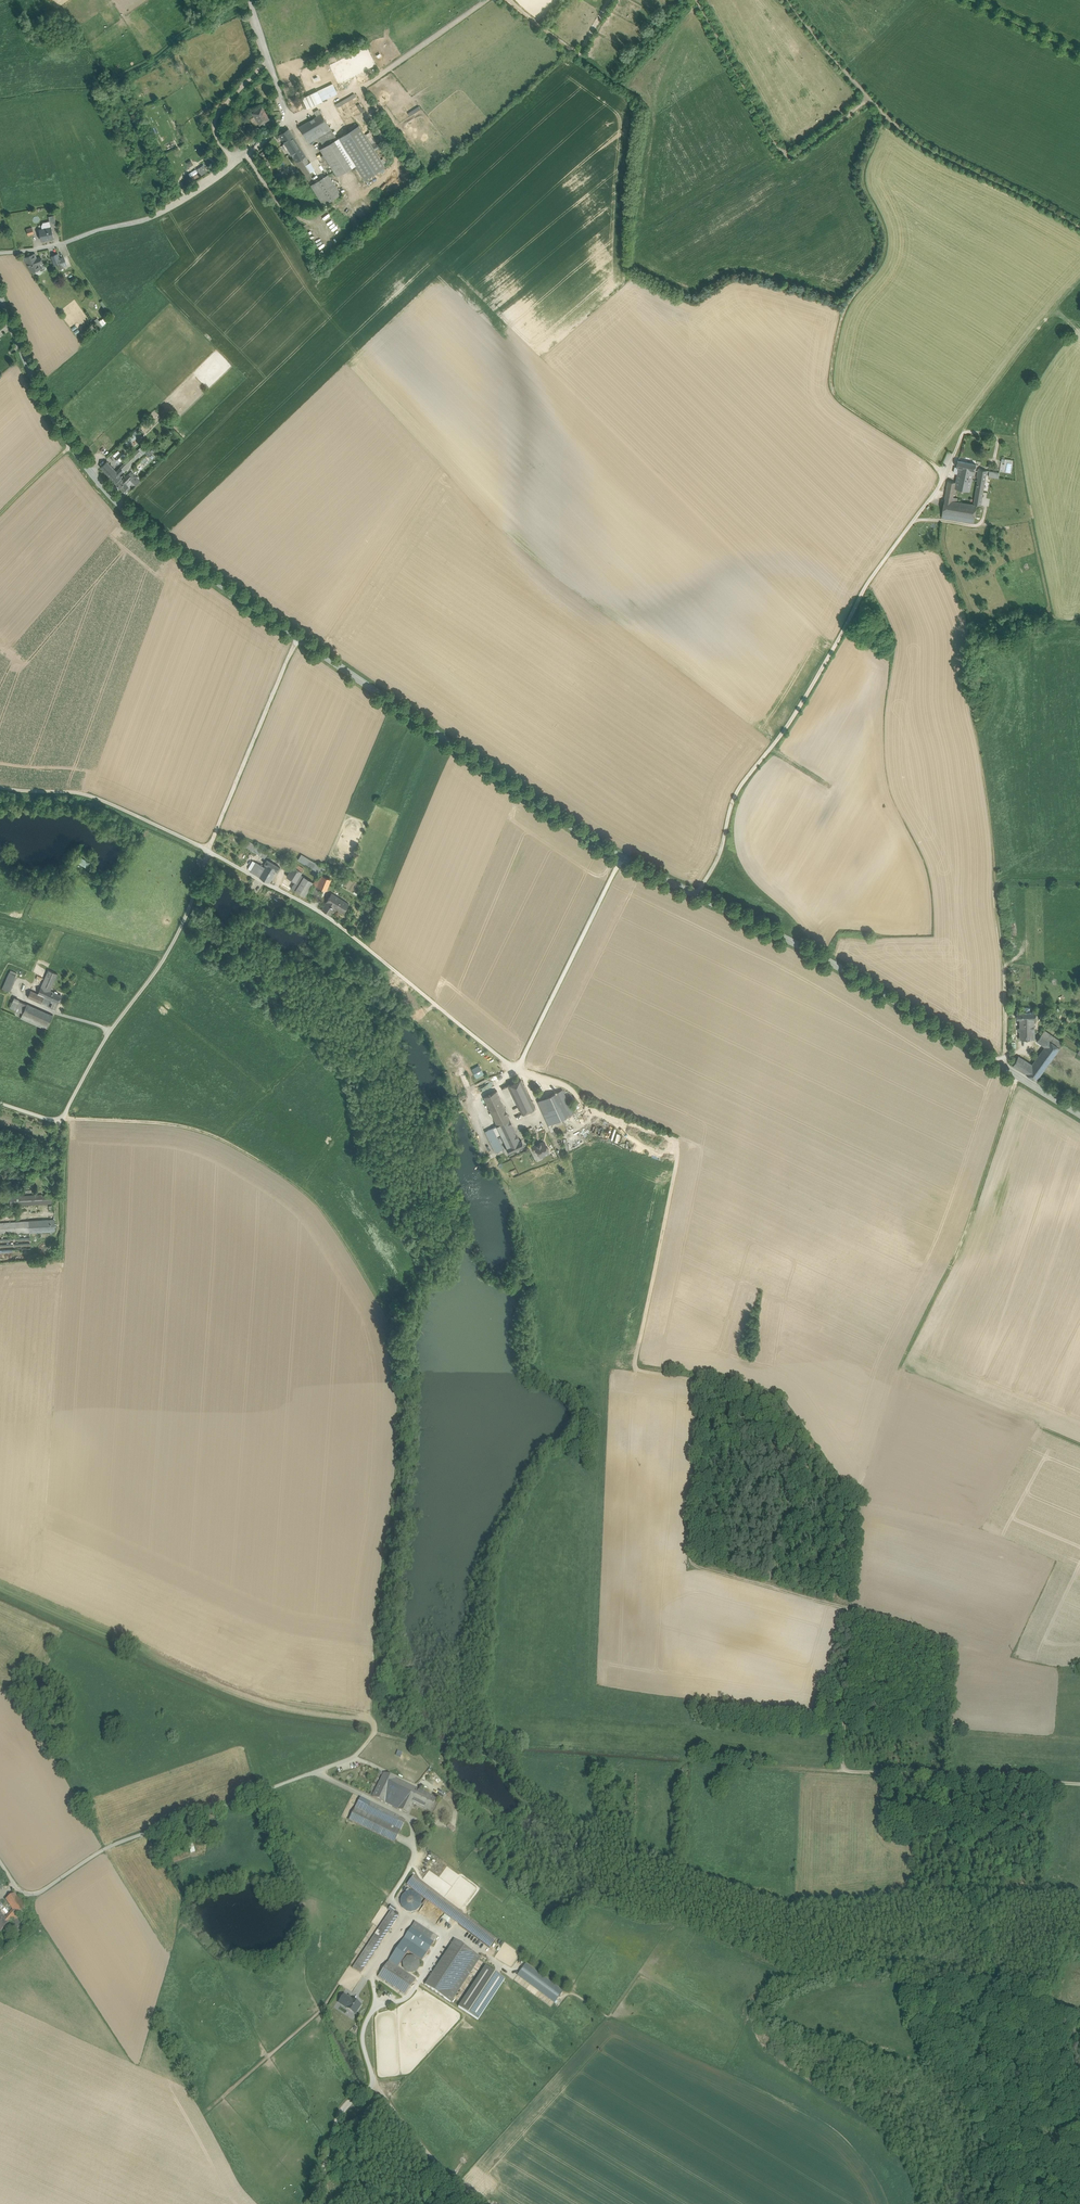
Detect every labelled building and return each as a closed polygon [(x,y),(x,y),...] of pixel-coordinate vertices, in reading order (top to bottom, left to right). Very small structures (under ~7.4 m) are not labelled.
[(317,91),(318,93),(333,86),(332,83),(317,91)] [(318,93),(322,101),(337,94),(333,86),(318,93)] [(318,93),(317,91),(312,93),(318,103),(322,101),(318,93)] [(312,93),(303,98),(308,108),(318,103),(312,93)] [(269,118),(262,106),(252,112),(262,128),(268,124),(266,120),(269,118)] [(328,125),(321,114),(317,117),(314,118),(321,130),(328,125)] [(314,118),(299,127),(306,138),(321,130),(314,118)] [(321,130),(306,138),(309,143),(318,138),(331,130),(328,125),(321,130)] [(300,148),(288,129),(279,135),(291,154),(300,148)] [(331,130),(318,138),(324,147),(337,139),(331,130)] [(356,166),(338,138),(337,139),(324,147),(320,149),(323,155),(325,158),(337,177),(356,166)] [(300,148),(291,154),(296,162),(305,156),(300,148)] [(305,156),(296,162),(300,168),(307,164),(309,163),(305,156)] [(195,164),(189,167),(194,176),(198,173),(195,168),(197,167),(195,164)] [(307,164),(300,168),(307,180),(313,174),(307,164)] [(205,168),(198,172),(200,176),(207,171),(205,168)] [(328,174),(311,185),(323,205),(341,194),(328,174)] [(51,228),(39,230),(41,240),(53,238),(51,228)] [(35,253),(24,258),(32,273),(41,269),(39,264),(43,263),(41,258),(37,260),(35,253)] [(58,254),(51,256),(54,265),(57,264),(61,262),(59,258),(58,254)] [(59,269),(67,265),(64,256),(59,258),(61,262),(57,264),(59,269)] [(139,427),(124,441),(129,447),(145,434),(139,427)] [(152,458),(154,455),(152,453),(154,451),(149,448),(145,453),(152,458)] [(118,450),(114,455),(120,460),(124,455),(118,450)] [(128,467),(130,464),(134,461),(135,462),(143,454),(140,450),(123,465),(126,469),(128,467)] [(114,469),(107,461),(101,467),(107,474),(114,469)] [(976,464),(958,461),(957,467),(974,471),(975,471),(976,464)] [(972,478),(974,471),(957,467),(955,467),(954,472),(955,472),(955,473),(958,474),(956,482),(955,488),(970,492),(972,478)] [(114,469),(107,474),(115,483),(121,478),(122,477),(120,475),(117,471),(114,469)] [(987,471),(980,469),(979,474),(977,474),(977,478),(978,478),(975,497),(982,498),(986,476),(987,471)] [(129,474),(122,480),(126,484),(132,478),(129,474)] [(136,476),(132,481),(136,485),(140,481),(136,476)] [(122,480),(121,478),(115,483),(123,492),(129,487),(126,484),(122,480)] [(955,488),(956,482),(948,481),(946,492),(950,492),(951,488),(955,489),(955,488)] [(982,498),(975,497),(974,504),(977,505),(981,505),(982,498)] [(974,523),(977,505),(974,504),(957,501),(953,501),(945,499),(942,518),(974,523)] [(268,853),(246,839),(242,845),(265,858),(268,853)] [(321,866),(306,856),(303,861),(314,868),(318,871),(321,866)] [(280,867),(267,859),(264,863),(266,864),(276,871),(278,872),(280,867)] [(259,876),(264,867),(256,862),(251,871),(259,876)] [(304,868),(295,863),(281,886),(289,891),(291,888),(295,890),(295,889),(303,877),(300,875),(304,868)] [(270,882),(276,871),(266,864),(264,867),(259,876),(270,882)] [(304,875),(303,877),(295,889),(304,895),(312,884),(313,882),(304,875)] [(331,879),(322,875),(320,880),(317,886),(321,888),(326,890),(331,879)] [(321,888),(317,886),(313,896),(317,897),(321,888)] [(349,904),(332,893),(322,909),(330,914),(335,908),(343,913),(349,904)] [(291,914),(286,911),(283,917),(287,919),(291,914)] [(41,986),(51,990),(58,974),(49,969),(41,986)] [(17,974),(10,971),(2,988),(9,991),(17,974)] [(47,997),(51,990),(41,986),(38,993),(45,996),(47,997)] [(45,996),(38,993),(31,990),(28,997),(41,1003),(45,996)] [(58,992),(55,991),(55,992),(51,990),(47,997),(53,1000),(59,1003),(62,995),(57,994),(58,992)] [(23,1013),(27,1004),(14,997),(10,1007),(23,1013)] [(55,1010),(59,1003),(53,1000),(50,1007),(55,1010)] [(23,1013),(21,1018),(46,1029),(53,1015),(27,1004),(23,1013)] [(1034,1019),(1020,1019),(1020,1028),(1018,1028),(1018,1032),(1020,1032),(1035,1031),(1034,1019)] [(1035,1039),(1035,1031),(1020,1032),(1020,1039),(1035,1039)] [(1044,1031),(1041,1035),(1050,1041),(1059,1048),(1063,1044),(1044,1031)] [(1045,1047),(1050,1041),(1041,1035),(1037,1041),(1040,1043),(1045,1047)] [(1032,1065),(1026,1074),(1037,1081),(1060,1048),(1059,1048),(1050,1041),(1045,1047),(1043,1051),(1032,1065)] [(1013,1066),(1026,1074),(1032,1065),(1019,1057),(1013,1066)] [(471,1068),(476,1077),(484,1073),(480,1064),(471,1068)] [(521,1079),(508,1085),(508,1086),(522,1113),(535,1107),(521,1079)] [(562,1089),(538,1100),(548,1124),(574,1113),(562,1089)] [(487,1104),(500,1098),(496,1090),(483,1097),(487,1104)] [(504,1139),(517,1133),(500,1098),(487,1104),(497,1125),(501,1135),(504,1139)] [(501,1135),(497,1125),(487,1130),(497,1152),(503,1149),(498,1137),(501,1135)] [(507,1146),(520,1140),(517,1133),(504,1139),(507,1146)] [(507,1146),(506,1147),(508,1152),(524,1145),(521,1140),(520,1140),(507,1146)] [(547,1147),(544,1141),(540,1142),(537,1143),(537,1144),(533,1146),(533,1147),(534,1149),(535,1149),(536,1148),(540,1156),(549,1152),(549,1151),(549,1149),(548,1148),(547,1147)] [(52,1194),(10,1197),(10,1206),(53,1203),(52,1194)] [(0,1223),(0,1234),(55,1231),(54,1219),(0,1223)] [(12,1252),(12,1246),(14,1245),(14,1238),(8,1238),(8,1239),(5,1240),(6,1244),(2,1244),(2,1245),(0,1245),(0,1252),(12,1252)] [(385,1803),(396,1780),(384,1774),(373,1797),(385,1803)] [(413,1802),(419,1791),(396,1780),(385,1803),(408,1814),(413,1802)] [(435,1799),(419,1791),(413,1802),(429,1810),(435,1799)] [(360,1798),(349,1821),(395,1843),(406,1821),(360,1798)] [(497,1939),(414,1876),(407,1885),(492,1949),(497,1939)] [(405,1893),(402,1896),(401,1901),(402,1906),(406,1909),(410,1910),(415,1909),(418,1905),(419,1900),(418,1896),(414,1893),(410,1892),(405,1893)] [(13,1909),(16,1914),(25,1908),(15,1894),(6,1900),(13,1909)] [(6,1918),(9,1921),(16,1914),(13,1909),(6,1918)] [(353,1968),(362,1975),(400,1917),(391,1911),(353,1968)] [(19,1917),(16,1914),(9,1921),(12,1924),(19,1917)] [(0,1919),(0,1930),(1,1931),(9,1921),(6,1918),(4,1916),(0,1919)] [(438,1937),(415,1922),(379,1979),(404,1994),(415,1978),(399,1968),(409,1952),(423,1961),(438,1937)] [(482,1957),(455,1940),(425,1985),(452,2003),(482,1957)] [(414,1956),(407,1957),(403,1962),(404,1969),(410,1974),(417,1973),(421,1967),(421,1960),(414,1956)] [(562,1992),(525,1965),(516,1977),(554,2004),(562,1992)] [(507,1980),(486,1966),(459,2007),(480,2021),(507,1980)] [(352,2000),(344,1995),(338,2003),(346,2008),(346,2009),(355,2015),(361,2006),(352,2000)]
